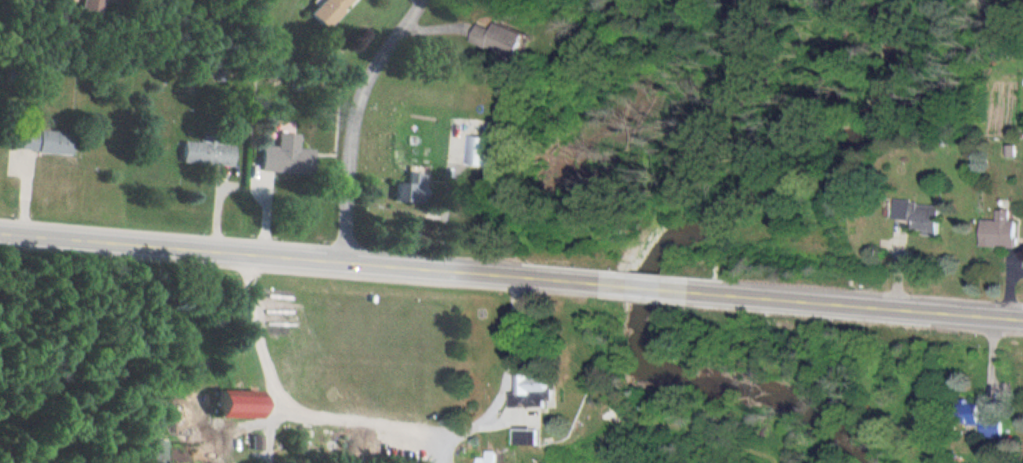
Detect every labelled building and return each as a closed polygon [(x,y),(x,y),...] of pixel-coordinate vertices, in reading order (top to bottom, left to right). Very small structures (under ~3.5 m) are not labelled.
[(77,11),(98,14),(100,1),(115,4),(115,0),(79,0),(77,11)] [(350,0),(318,0),(305,13),(321,29),(350,0)] [(514,57),(521,32),(489,23),(488,27),(474,23),(468,43),(514,57)] [(17,153),(66,153),(66,131),(17,131),(17,153)] [(274,147),(259,146),(257,171),(308,174),(309,150),(294,149),(295,134),(275,132),(274,147)] [(489,166),(489,137),(466,136),(465,166),(489,166)] [(179,164),(230,166),(231,143),(180,141),(179,164)] [(396,200),(419,200),(419,173),(408,173),(408,183),(396,183),(396,200)] [(940,209),(895,200),(891,218),(913,222),(911,231),(935,236),(940,209)] [(980,248),(1014,248),(1014,211),(997,211),(997,222),(980,222),(980,248)] [(508,393),(508,407),(548,407),(548,373),(515,373),(515,393),(508,393)] [(253,390),(209,390),(209,417),(253,417),(253,390)] [(950,425),(981,426),(981,438),(1003,439),(1003,417),(980,417),(980,402),(950,402),(950,425)] [(513,444),(536,444),(536,432),(513,432),(513,444)] [(152,462),(164,462),(164,441),(152,441),(152,462)] [(496,455),(476,455),(476,462),(496,462),(496,455)]
